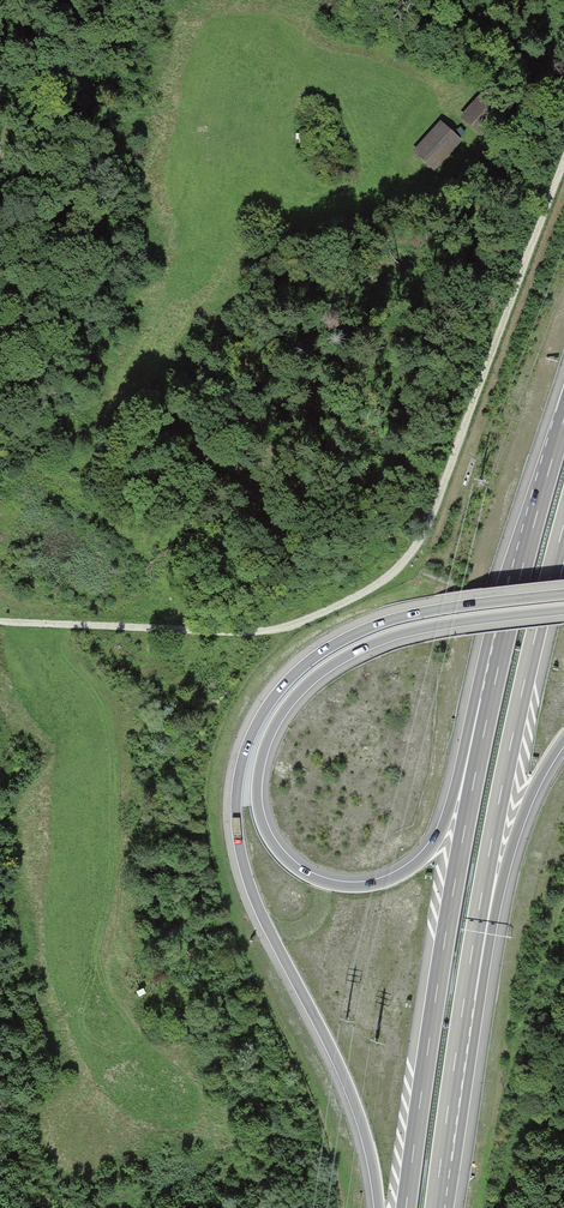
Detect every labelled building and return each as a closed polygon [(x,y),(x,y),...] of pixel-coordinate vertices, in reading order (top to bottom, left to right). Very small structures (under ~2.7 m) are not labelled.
[(499,112),(482,93),(460,113),(477,132),(499,112)] [(464,138),(444,118),(416,145),(437,165),(464,138)]
